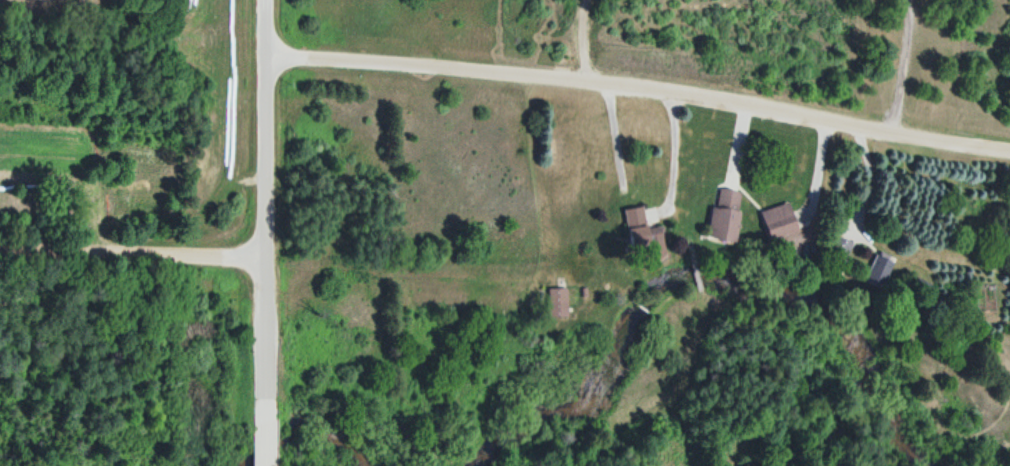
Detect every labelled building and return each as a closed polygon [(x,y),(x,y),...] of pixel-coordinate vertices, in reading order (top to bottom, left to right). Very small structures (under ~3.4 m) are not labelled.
[(740,190),(713,187),(707,238),(734,241),(740,190)] [(796,231),(787,202),(758,211),(767,240),(796,231)] [(623,208),(626,245),(645,244),(642,206),(623,208)] [(850,243),(841,240),(834,259),(843,262),(850,243)]
